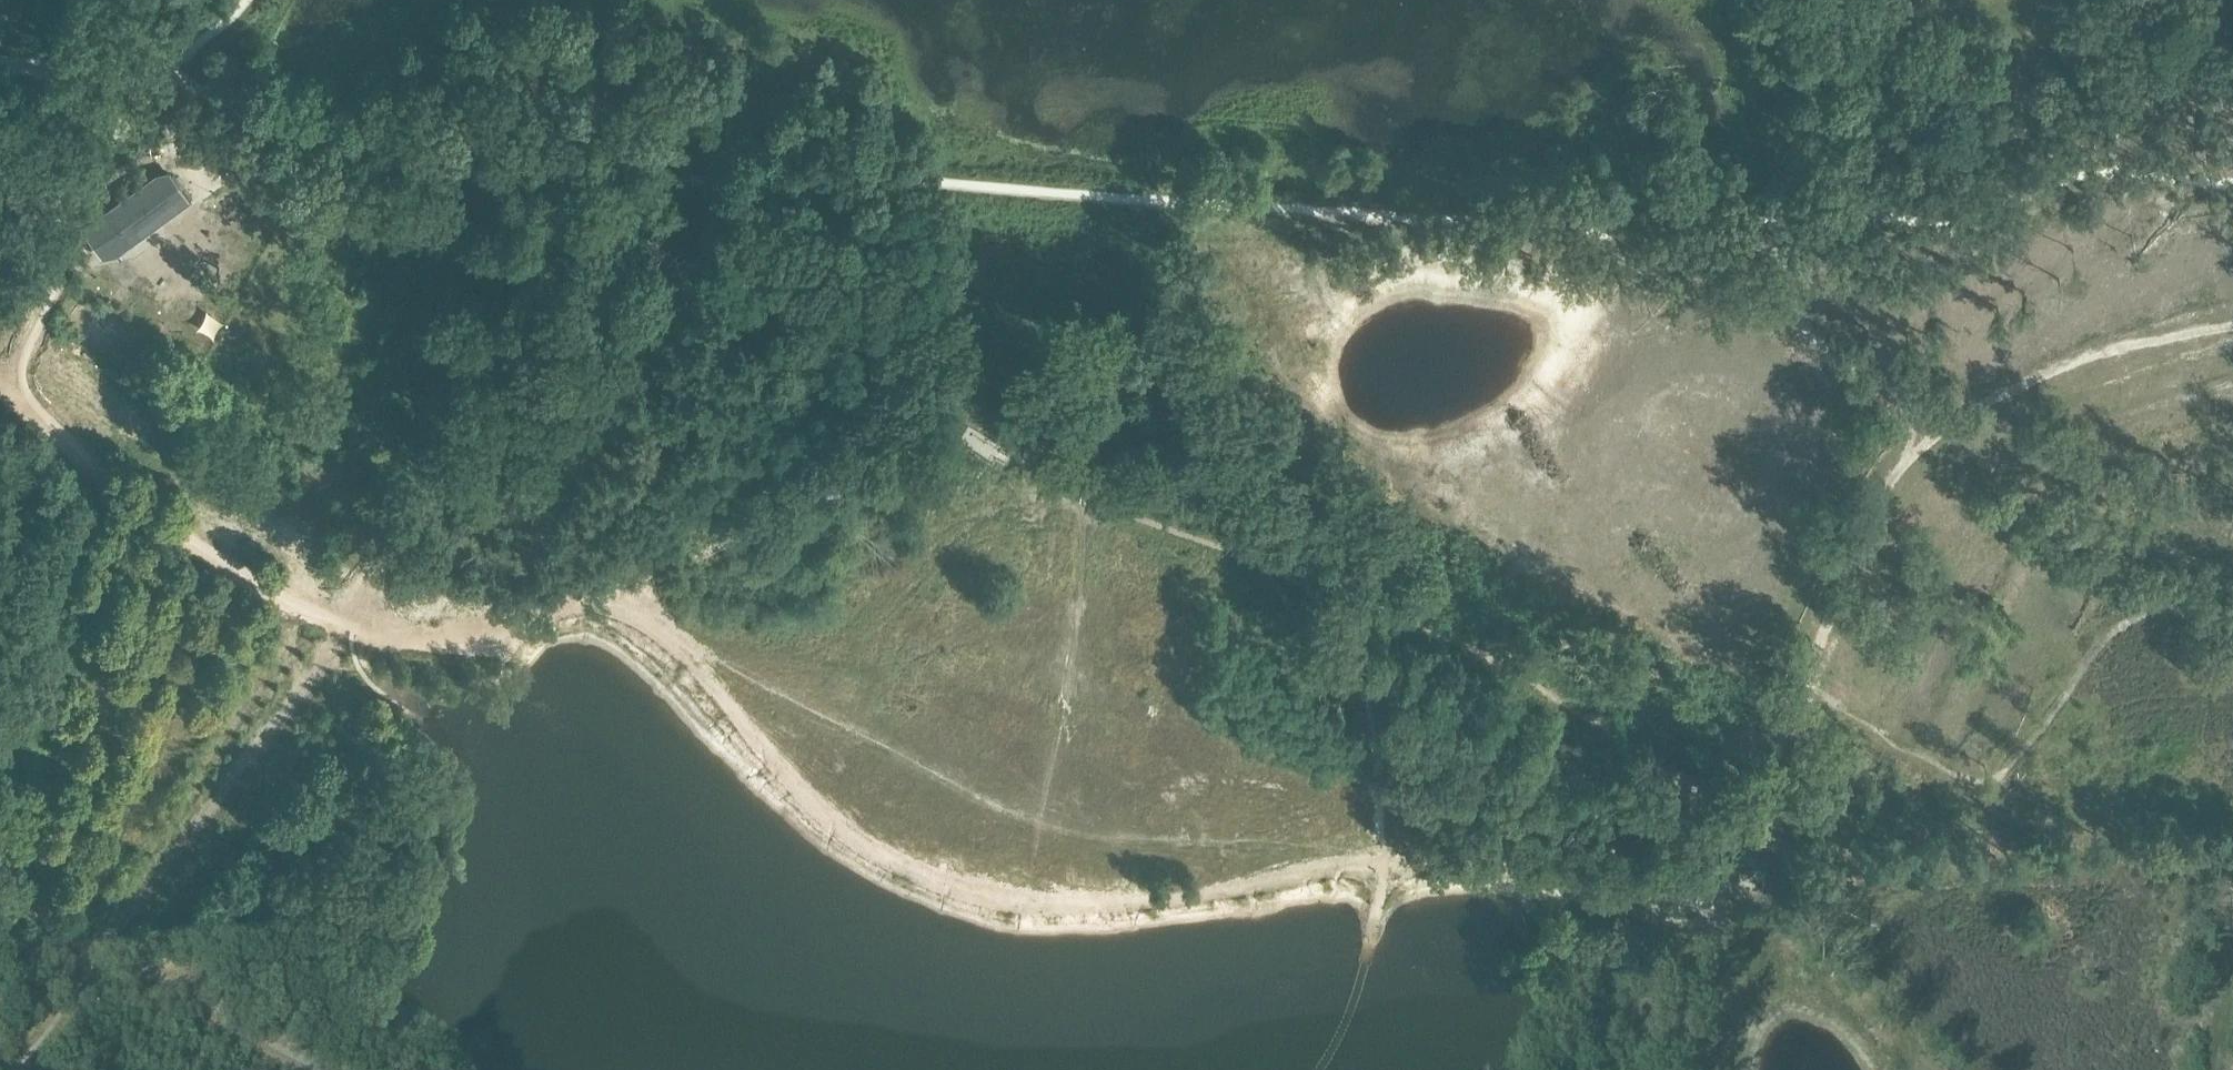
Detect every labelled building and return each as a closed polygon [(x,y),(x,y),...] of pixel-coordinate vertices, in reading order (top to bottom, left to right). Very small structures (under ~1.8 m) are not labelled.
[(145,180),(80,226),(98,252),(126,246),(155,225),(156,225),(192,200),(174,174),(145,180)]
